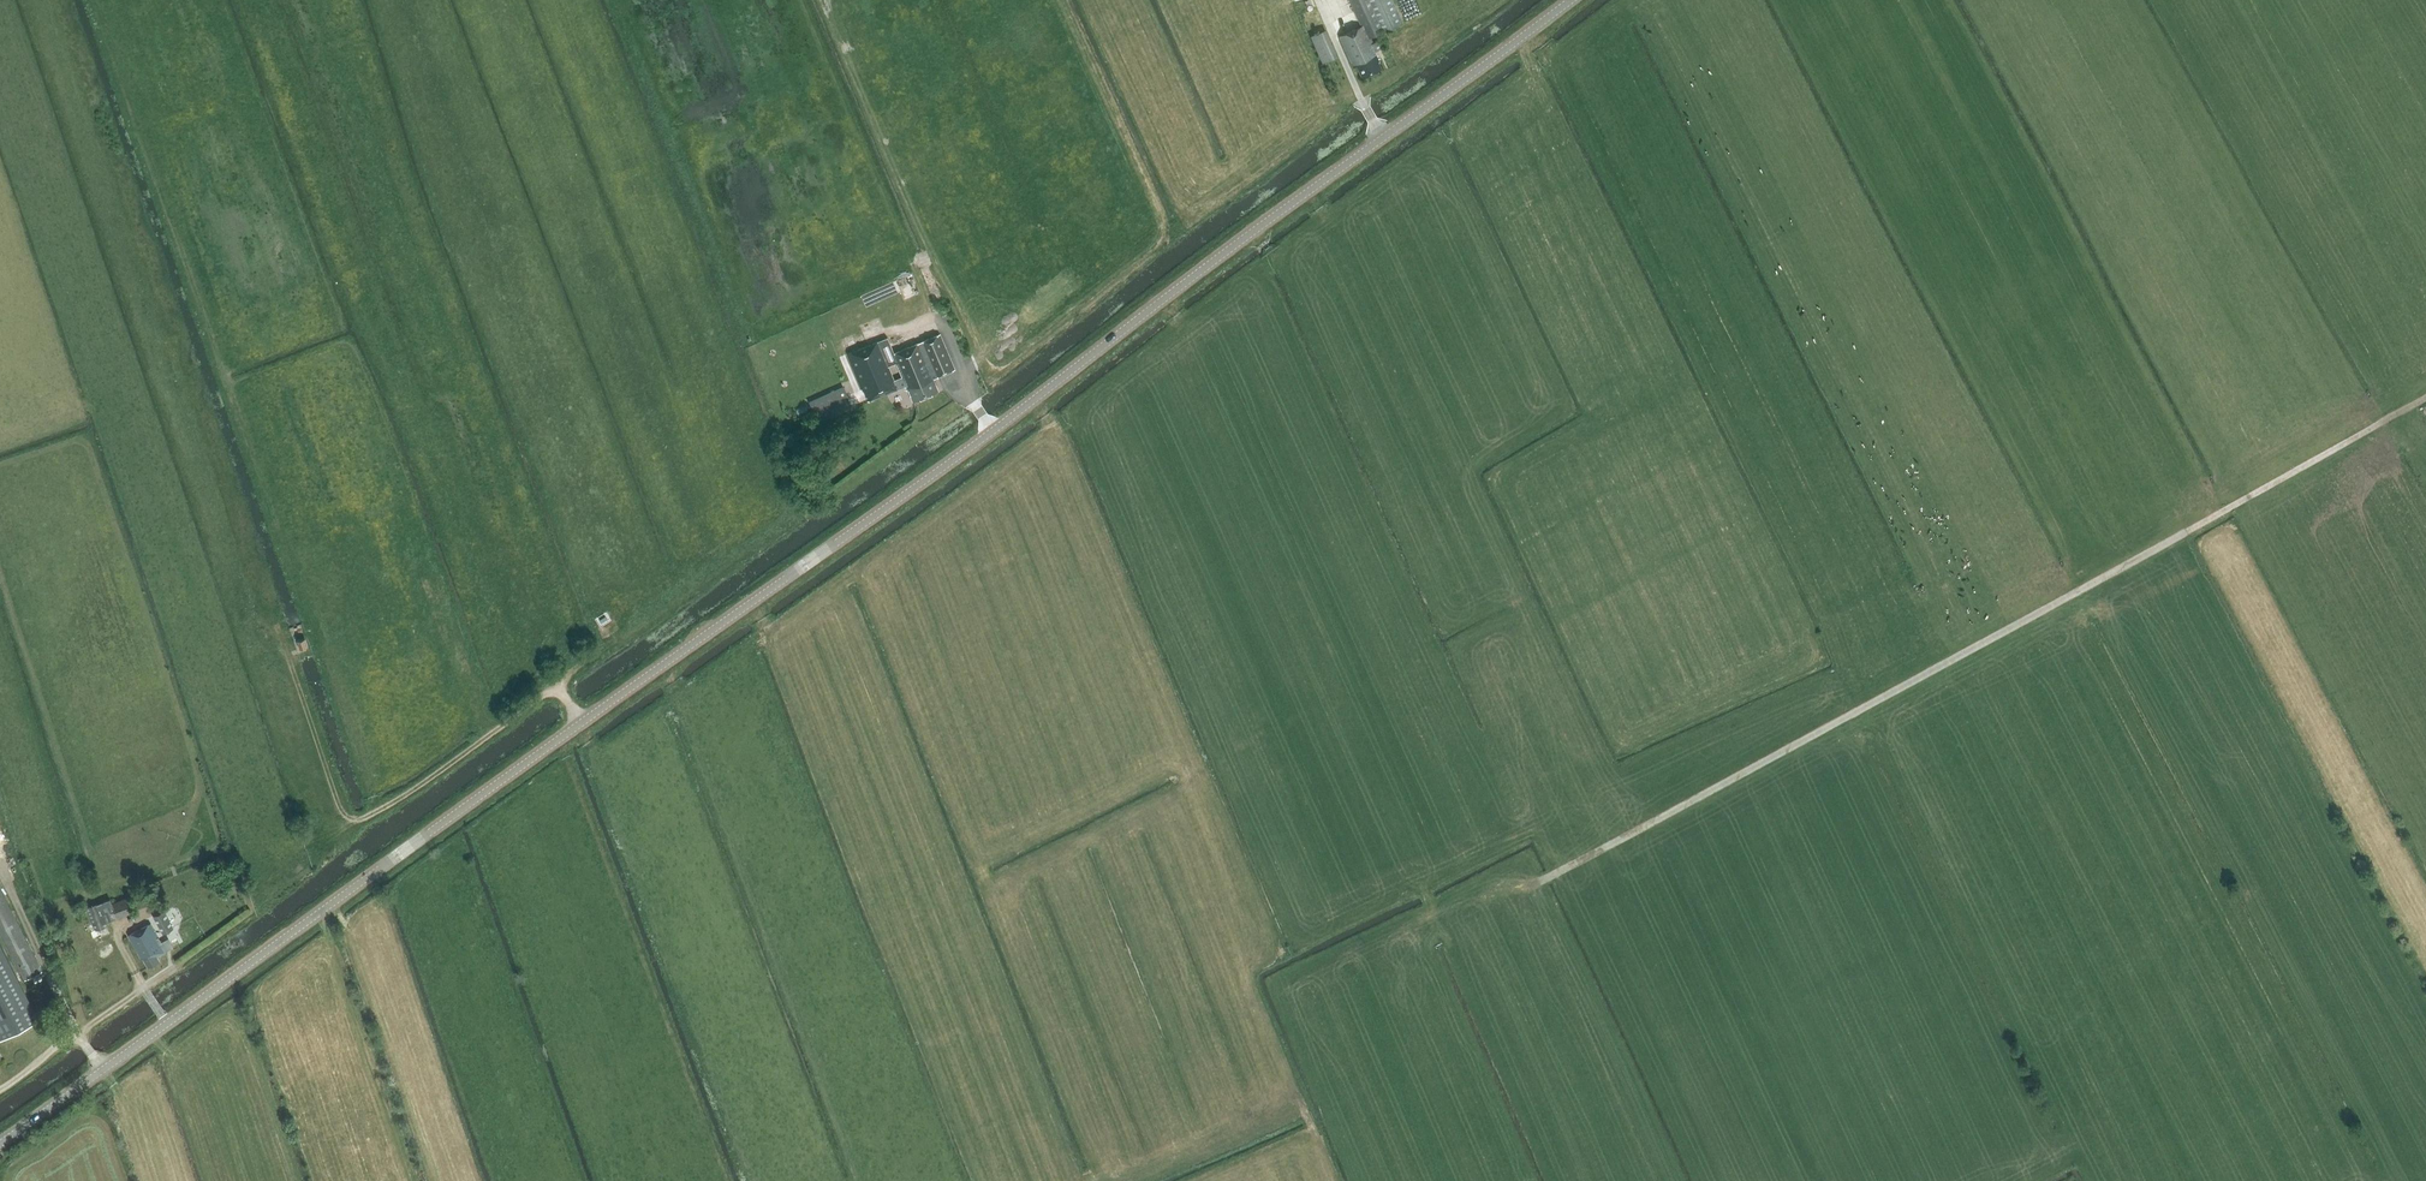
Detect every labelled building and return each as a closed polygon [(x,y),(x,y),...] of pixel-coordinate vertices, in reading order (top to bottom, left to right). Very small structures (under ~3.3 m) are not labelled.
[(1403,22),(1393,0),(1350,0),(1362,26),(1339,36),(1355,70),(1358,69),(1361,77),(1381,68),(1378,61),(1379,60),(1375,51),(1384,46),(1380,39),(1372,43),(1369,37),(1383,31),(1403,22)] [(1314,33),(1325,61),(1341,54),(1330,27),(1314,33)] [(934,378),(955,368),(940,334),(921,342),(910,346),(900,349),(894,352),(888,337),(878,341),(848,354),(869,400),(906,385),(913,402),(939,390),(934,378)] [(834,401),(813,410),(821,428),(856,413),(848,395),(843,385),(830,392),(834,401)] [(297,640),(300,648),(308,645),(306,637),(297,640)] [(24,980),(43,970),(0,884),(0,932),(20,971),(24,980)] [(112,903),(118,917),(134,911),(129,897),(112,903)] [(98,902),(87,907),(95,929),(106,925),(98,902)] [(154,916),(163,933),(174,928),(167,914),(173,911),(170,907),(154,916)] [(164,947),(178,940),(175,935),(161,943),(150,922),(128,934),(141,958),(143,957),(148,966),(159,960),(157,955),(166,950),(164,947)] [(36,1020),(36,1021),(41,1018),(0,937),(0,1038),(36,1020)]
